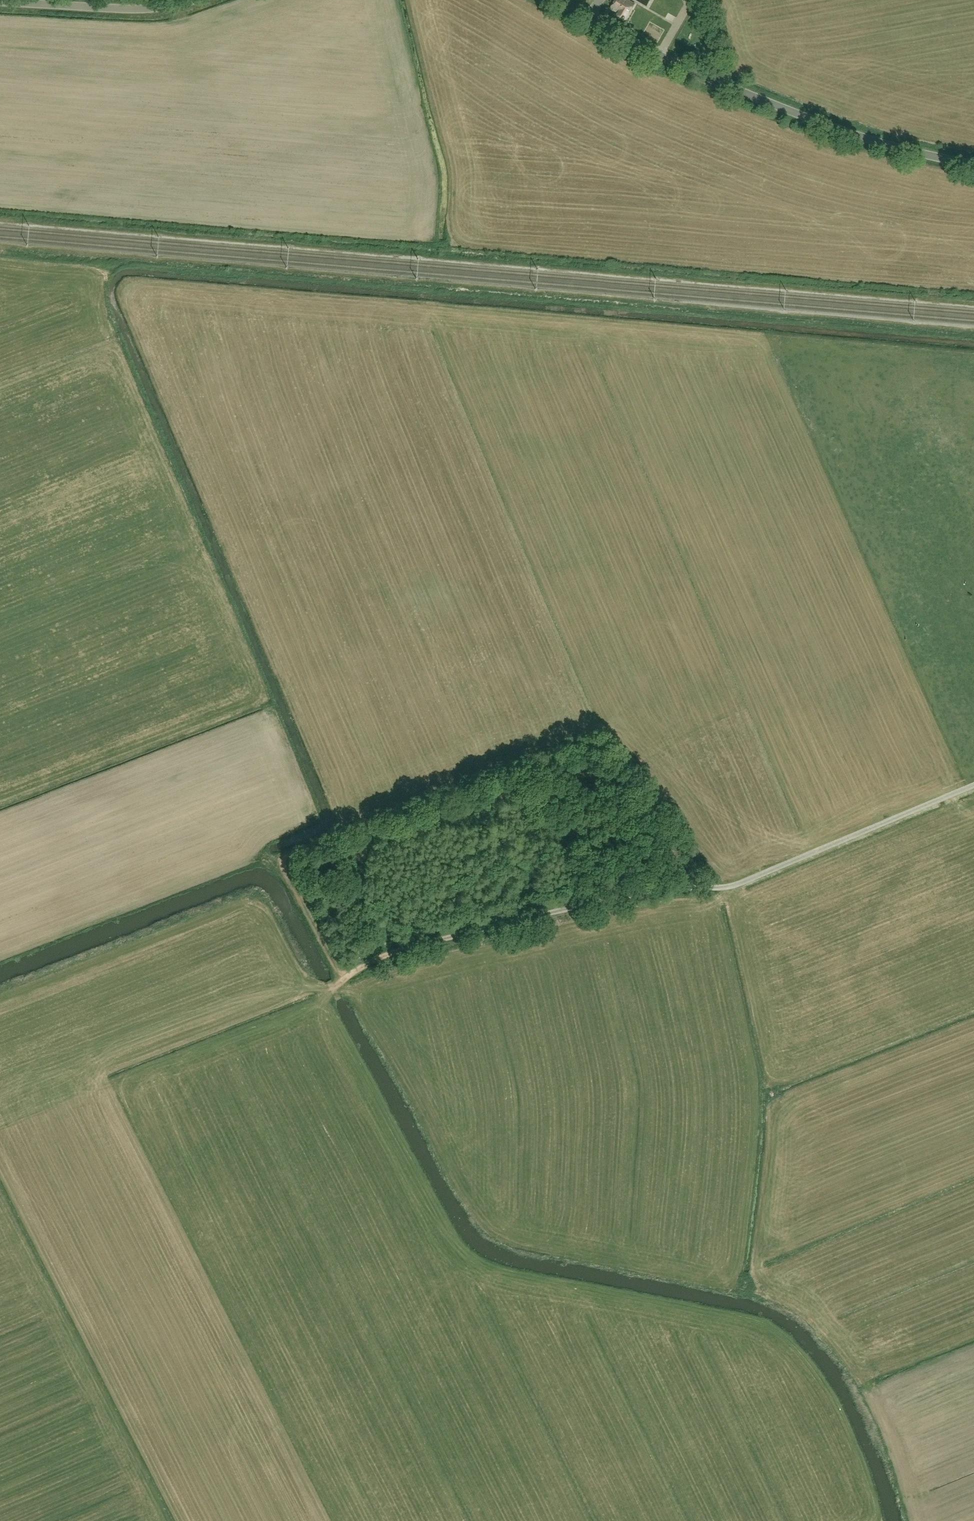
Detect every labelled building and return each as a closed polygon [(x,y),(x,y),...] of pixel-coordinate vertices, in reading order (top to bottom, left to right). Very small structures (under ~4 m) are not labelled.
[(610,9),(617,12),(615,16),(625,21),(634,4),(628,0),(615,0),(610,9)] [(670,11),(679,0),(657,0),(670,11)]
